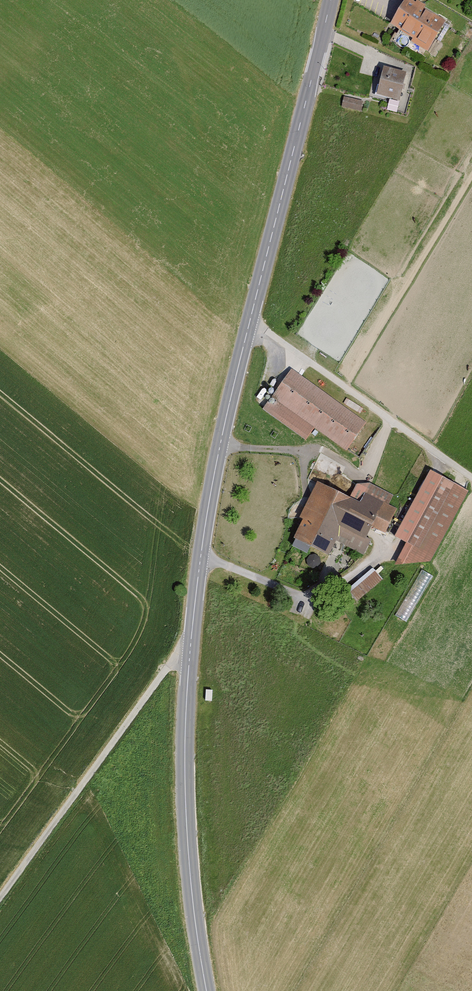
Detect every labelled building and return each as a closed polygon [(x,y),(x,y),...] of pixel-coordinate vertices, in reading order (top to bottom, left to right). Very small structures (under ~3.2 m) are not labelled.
[(408,0),(402,0),(387,25),(427,49),(444,21),(408,0)] [(406,72),(382,66),(374,94),(398,100),(406,72)] [(344,95),(343,106),(362,109),(364,97),(344,95)] [(368,421),(291,368),(263,407),(308,438),(316,427),(349,449),(368,421)] [(454,482),(429,470),(396,534),(421,547),(454,482)] [(360,503),(315,484),(292,538),(327,553),(333,537),(366,551),(371,538),(366,536),(369,528),(387,536),(400,506),(365,491),(360,503)] [(373,565),(350,587),(360,598),(383,577),(373,565)] [(407,620),(433,574),(421,567),(395,613),(407,620)]
